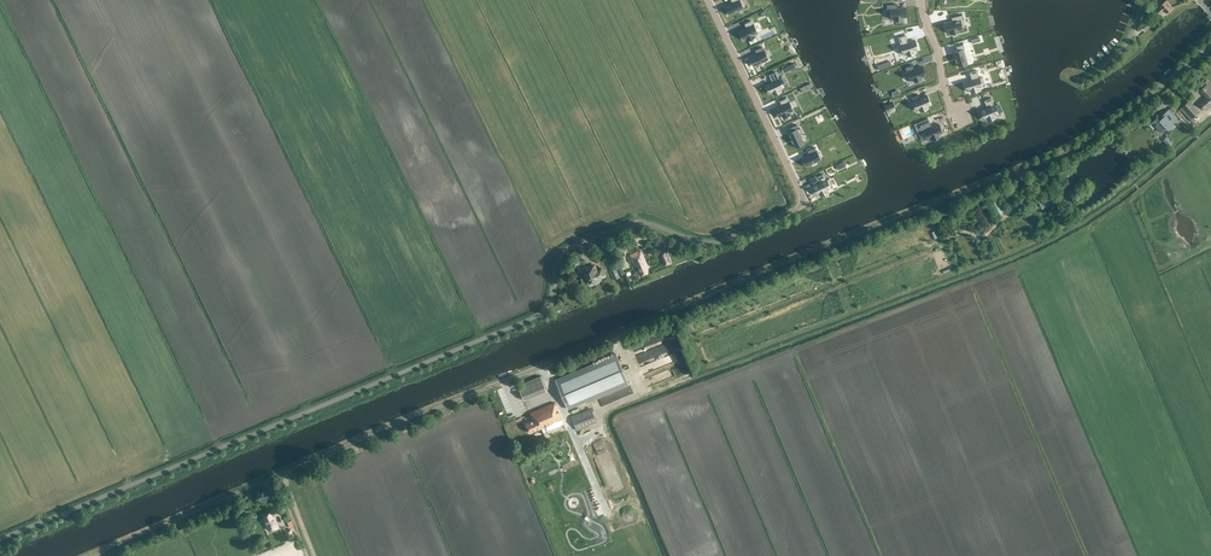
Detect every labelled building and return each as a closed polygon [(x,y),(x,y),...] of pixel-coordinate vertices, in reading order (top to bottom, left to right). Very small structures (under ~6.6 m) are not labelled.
[(725,6),(729,14),(737,10),(742,8),(743,8),(743,7),(746,6),(743,0),(731,0),(732,2),(725,6)] [(1161,7),(1157,10),(1159,14),(1164,10),(1166,13),(1173,7),(1167,0),(1166,0),(1160,5),(1161,7)] [(887,8),(886,8),(887,17),(890,17),(890,18),(894,17),(894,20),(902,20),(902,17),(906,16),(905,7),(897,8),(897,3),(887,4),(887,8)] [(952,20),(944,22),(946,32),(950,31),(951,33),(958,32),(958,28),(965,27),(962,14),(951,16),(952,20)] [(1140,26),(1145,30),(1152,23),(1147,19),(1140,26)] [(746,27),(739,31),(743,39),(747,37),(748,40),(755,37),(753,34),(757,32),(753,24),(751,20),(744,23),(746,27)] [(905,35),(898,37),(899,41),(900,45),(898,45),(901,54),(902,53),(903,54),(907,52),(907,55),(915,53),(914,50),(918,49),(915,40),(907,42),(905,35)] [(957,50),(953,51),(955,58),(956,61),(958,66),(967,63),(963,49),(964,48),(963,44),(955,46),(957,50)] [(757,53),(750,57),(754,65),(768,59),(764,50),(763,50),(762,46),(755,50),(757,53)] [(906,71),(905,72),(908,80),(909,79),(909,80),(913,79),(914,81),(921,79),(921,76),(924,75),(921,66),(914,68),(913,64),(905,67),(907,71),(906,71)] [(971,79),(964,81),(967,90),(971,89),(971,92),(979,90),(978,87),(982,86),(982,85),(984,84),(982,76),(979,77),(976,69),(969,72),(971,79)] [(772,81),(765,85),(769,93),(773,91),(774,94),(781,91),(780,88),(783,86),(779,78),(776,71),(769,74),(772,81)] [(1206,110),(1210,105),(1210,89),(1207,84),(1201,90),(1208,97),(1200,104),(1206,110)] [(918,94),(911,97),(912,100),(912,101),(915,110),(919,108),(920,111),(927,108),(926,105),(930,104),(927,95),(920,98),(918,94)] [(781,104),(774,108),(778,116),(782,115),(783,117),(790,114),(789,111),(793,110),(788,101),(786,97),(779,101),(781,104)] [(986,107),(979,110),(983,119),(987,117),(988,120),(995,117),(994,115),(998,113),(994,104),(991,97),(984,100),(986,107)] [(1189,100),(1182,106),(1192,118),(1200,111),(1189,100)] [(1173,122),(1178,118),(1169,109),(1162,115),(1163,116),(1160,119),(1157,116),(1150,123),(1159,133),(1166,127),(1168,130),(1175,124),(1173,122)] [(921,121),(914,124),(917,132),(919,131),(922,140),(927,138),(931,136),(932,139),(939,136),(938,134),(942,132),(938,123),(931,126),(930,122),(923,125),(921,121)] [(791,131),(788,133),(795,147),(804,143),(799,134),(802,132),(799,127),(798,128),(796,124),(789,127),(791,131)] [(809,154),(802,157),(806,166),(820,159),(816,150),(816,151),(814,147),(807,150),(809,154)] [(813,187),(811,188),(814,193),(815,192),(816,194),(820,192),(821,195),(828,192),(826,189),(830,187),(832,186),(829,178),(826,179),(823,173),(816,177),(819,182),(812,186),(813,187)] [(665,265),(671,263),(669,258),(665,249),(664,249),(659,251),(659,252),(665,265)] [(648,273),(646,268),(648,267),(641,250),(630,255),(635,267),(638,266),(641,275),(648,273)] [(618,260),(613,262),(619,275),(624,274),(618,260)] [(613,262),(608,265),(610,269),(609,270),(612,278),(619,275),(613,262)] [(580,277),(583,283),(584,285),(585,285),(587,285),(589,284),(588,283),(593,281),(594,282),(599,280),(599,278),(605,276),(601,267),(595,270),(593,266),(582,270),(584,275),(580,277)] [(669,327),(642,336),(645,343),(640,345),(640,350),(639,350),(639,354),(638,354),(634,355),(636,360),(646,357),(645,352),(640,352),(654,347),(654,351),(654,353),(659,351),(657,345),(659,345),(658,341),(656,341),(672,336),(669,327)] [(556,380),(568,408),(628,383),(616,355),(556,380)] [(540,376),(517,385),(523,400),(546,391),(540,376)] [(525,423),(526,424),(558,411),(555,402),(530,413),(533,420),(525,423)] [(566,419),(572,432),(597,421),(591,408),(566,419)] [(562,419),(558,411),(526,424),(529,432),(537,429),(537,430),(562,419)] [(271,512),(263,515),(265,520),(264,520),(268,530),(273,527),(274,529),(279,528),(275,518),(274,519),(271,512)] [(294,537),(291,528),(285,530),(289,539),(294,537)]
